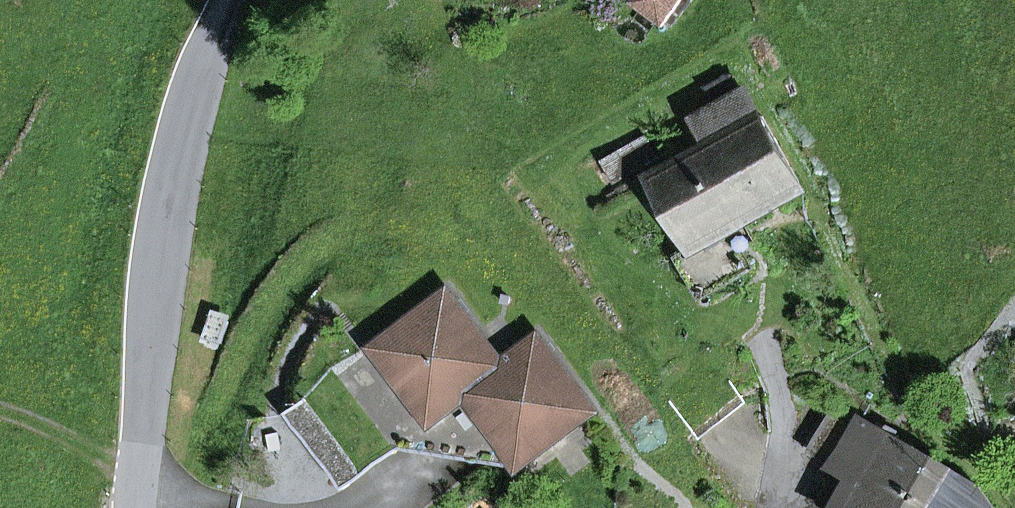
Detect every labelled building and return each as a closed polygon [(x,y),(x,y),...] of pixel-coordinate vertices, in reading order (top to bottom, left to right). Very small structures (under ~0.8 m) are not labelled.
[(678,0),(638,0),(636,3),(661,22),(678,0)] [(741,250),(730,230),(743,222),(802,189),(746,90),(692,121),(707,148),(650,180),(690,250),(678,256),(701,297),(752,269),(741,250)] [(615,184),(659,158),(646,136),(602,161),(615,184)] [(741,250),(755,242),(743,222),(730,230),(741,250)] [(448,293),(286,415),(343,489),(396,450),(367,412),(401,387),(429,424),(453,406),(475,409),(520,469),(594,412),(538,338),(502,365),(448,293)] [(520,469),(475,409),(453,406),(429,424),(401,387),(367,412),(396,450),(520,469)] [(838,507),(907,507),(934,461),(861,421),(864,416),(838,401),(810,452),(837,466),(835,470),(854,481),(849,489),(838,507)] [(978,485),(934,461),(907,507),(994,507),(978,485)] [(826,507),(838,507),(849,489),(834,480),(821,505),(826,507)]
